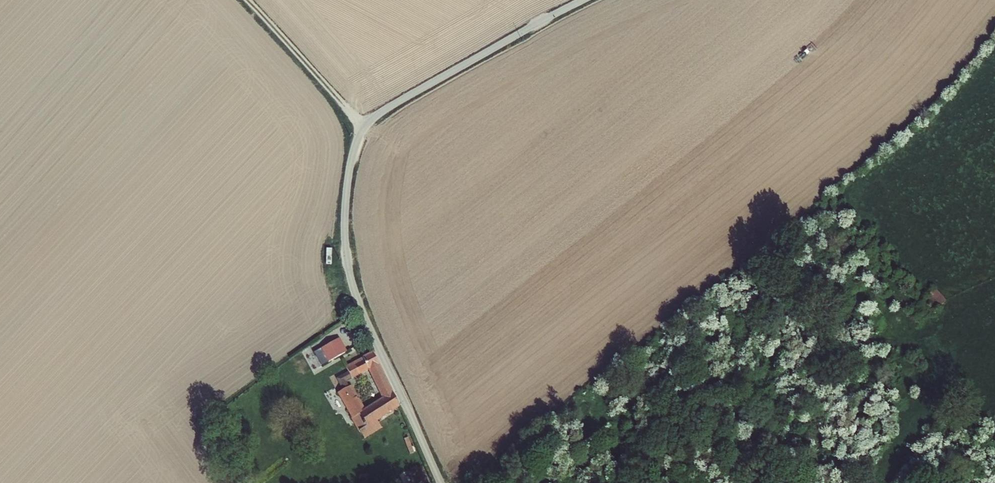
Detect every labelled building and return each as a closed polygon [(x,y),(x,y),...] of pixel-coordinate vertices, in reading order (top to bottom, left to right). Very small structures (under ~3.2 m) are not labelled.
[(337,338),(322,347),(331,361),(346,352),(337,338)] [(373,352),(344,366),(350,381),(368,373),(381,401),(366,408),(364,404),(358,407),(347,384),(340,388),(361,433),(380,424),(376,416),(398,406),(373,352)] [(409,471),(414,482),(425,482),(429,481),(423,466),(409,471)]
